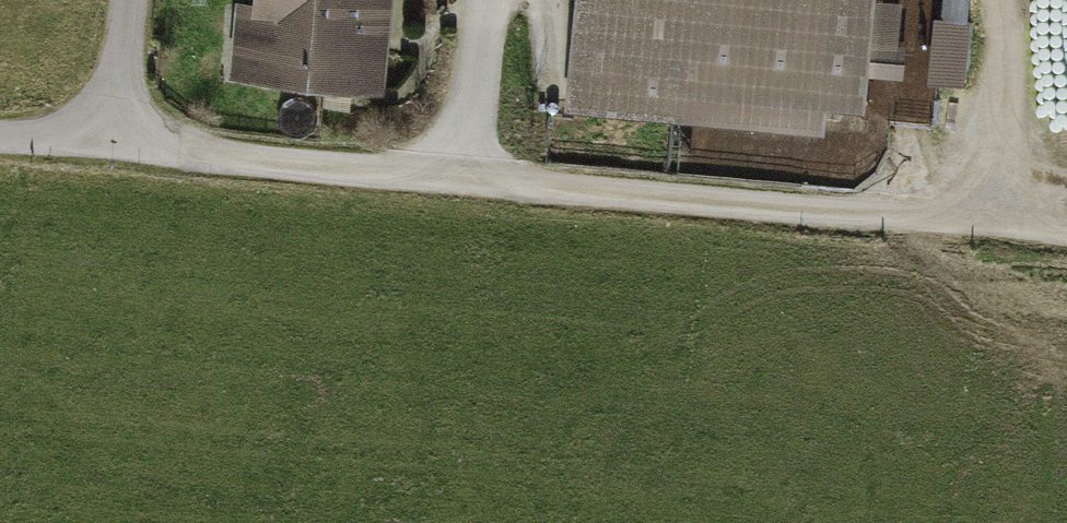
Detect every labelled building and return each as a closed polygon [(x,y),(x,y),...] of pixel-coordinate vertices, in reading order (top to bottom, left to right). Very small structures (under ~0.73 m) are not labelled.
[(230,84),(382,95),(389,0),(236,0),(230,84)] [(562,110),(855,138),(869,0),(573,0),(562,110)]
